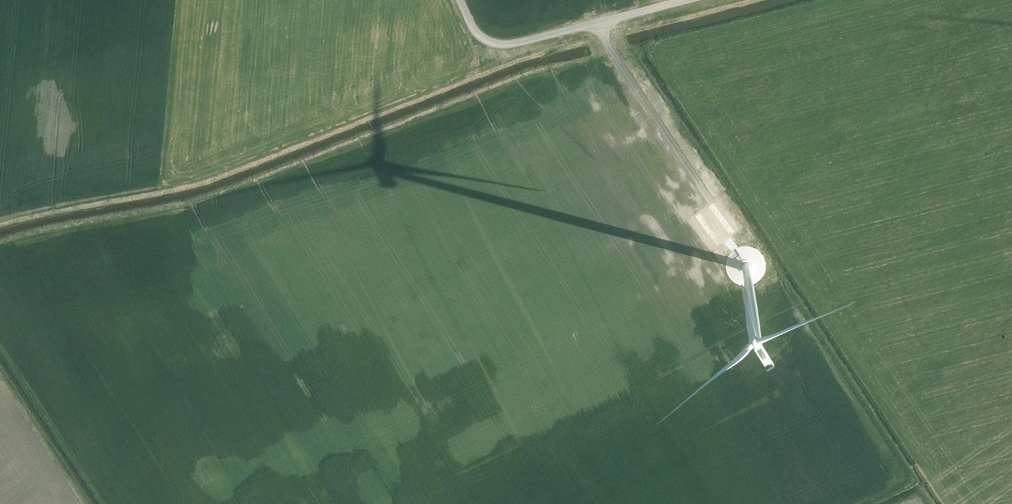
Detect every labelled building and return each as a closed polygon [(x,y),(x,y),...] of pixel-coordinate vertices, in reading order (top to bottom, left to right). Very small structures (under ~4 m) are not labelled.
[(750,268),(751,268),(751,267),(751,266),(751,265),(751,264),(750,264),(750,263),(749,263),(749,262),(748,262),(747,261),(746,261),(745,261),(745,262),(744,262),(743,262),(743,263),(742,263),(742,264),(742,265),(741,265),(741,266),(741,267),(742,268),(742,269),(743,270),(744,270),(745,271),(746,271),(747,271),(748,271),(748,270),(749,270),(750,269),(750,268)]
